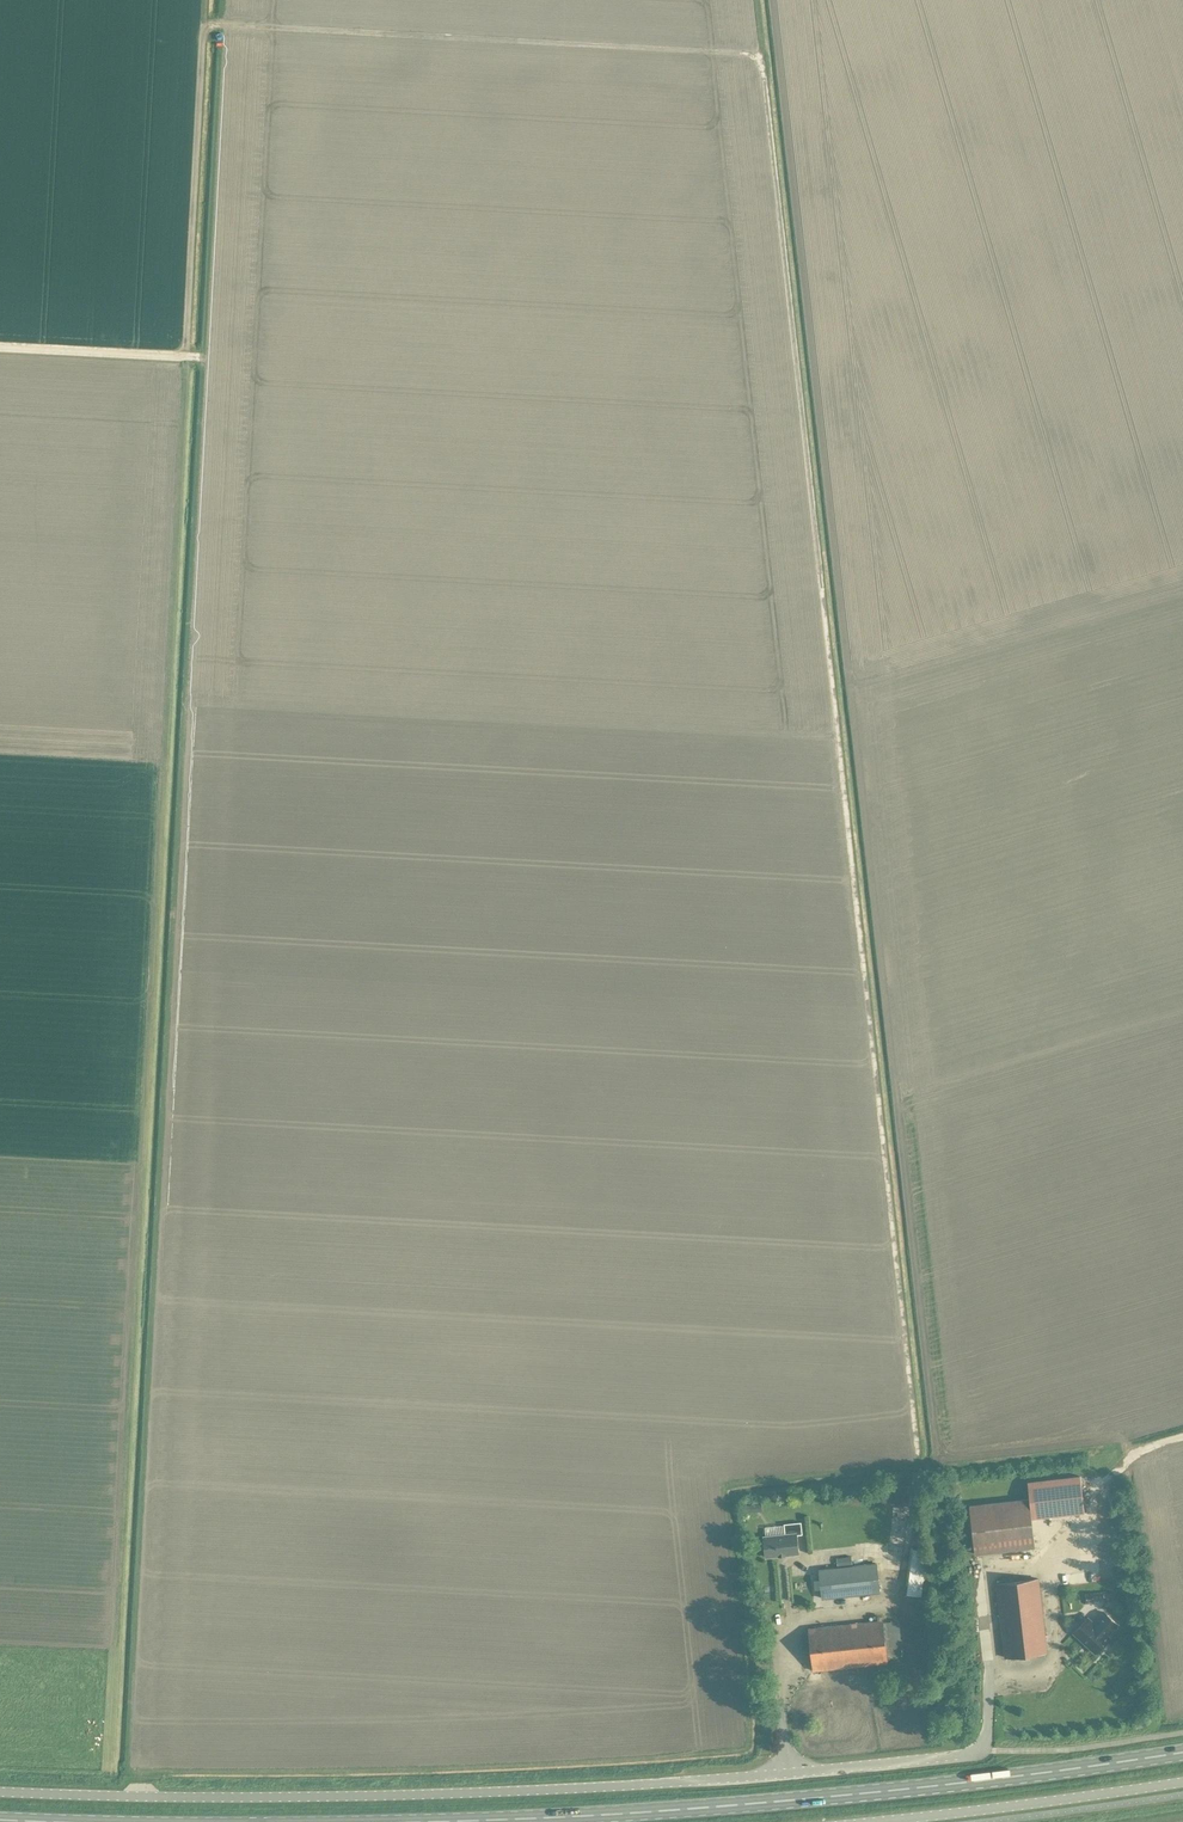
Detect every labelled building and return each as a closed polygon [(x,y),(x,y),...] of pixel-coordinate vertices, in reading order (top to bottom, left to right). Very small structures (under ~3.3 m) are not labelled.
[(1030,1499),(1032,1518),(1084,1512),(1080,1476),(1028,1482),(1030,1499)] [(1030,1499),(970,1506),(975,1554),(1035,1547),(1032,1518),(1030,1499)] [(764,1537),(766,1557),(778,1555),(779,1556),(785,1555),(785,1554),(798,1553),(796,1535),(802,1534),(801,1522),(784,1524),(785,1534),(764,1537)] [(822,1598),(879,1592),(876,1564),(819,1570),(822,1598)] [(1005,1657),(1047,1652),(1039,1579),(996,1583),(1005,1657)] [(1088,1617),(1073,1633),(1095,1653),(1109,1638),(1107,1636),(1118,1624),(1105,1612),(1094,1624),(1088,1617)] [(814,1671),(887,1663),(883,1621),(809,1629),(814,1671)]
